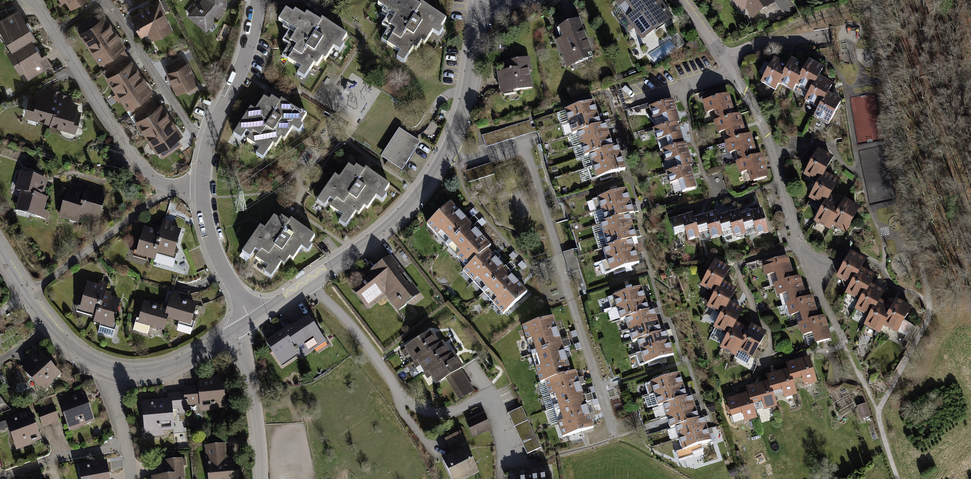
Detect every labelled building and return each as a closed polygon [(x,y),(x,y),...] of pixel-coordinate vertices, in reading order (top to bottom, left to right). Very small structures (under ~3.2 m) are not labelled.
[(62,3),(65,1),(70,9),(83,0),(60,0),(62,3)] [(187,15),(206,31),(227,7),(227,0),(199,0),(187,15)] [(378,3),(385,7),(382,11),(388,15),(382,24),(389,29),(382,39),(401,51),(397,57),(405,62),(415,46),(418,48),(423,40),(426,42),(434,30),(440,34),(445,27),(442,26),(447,18),(423,2),(421,4),(414,0),(380,0),(378,3)] [(615,2),(642,40),(673,17),(661,0),(618,0),(615,2)] [(741,13),(746,9),(752,19),(776,2),(774,0),(732,0),(741,13)] [(776,2),(781,11),(790,12),(791,3),(789,0),(774,0),(776,2)] [(141,9),(131,14),(141,36),(148,33),(150,39),(172,29),(159,1),(152,4),(152,2),(141,7),(141,9)] [(0,18),(0,30),(11,47),(7,50),(21,73),(25,71),(29,79),(54,64),(47,52),(43,54),(34,40),(38,38),(19,7),(0,18)] [(294,12),(286,7),(278,19),(285,23),(282,27),(288,31),(282,40),(289,45),(282,55),(301,67),(297,73),(305,78),(315,62),(318,64),(323,56),(326,58),(334,46),(340,50),(345,43),(342,42),(348,34),(323,18),(321,20),(308,12),(306,15),(296,9),(294,12)] [(179,138),(184,135),(161,102),(159,104),(152,93),(154,91),(132,59),(129,61),(126,56),(129,54),(124,48),(126,46),(105,14),(101,16),(98,11),(77,25),(80,31),(78,33),(99,65),(102,63),(105,68),(102,70),(107,76),(105,78),(126,109),(129,108),(137,120),(135,121),(156,153),(159,151),(163,158),(183,144),(179,138)] [(592,51),(579,18),(558,26),(562,37),(555,40),(566,68),(589,59),(587,53),(592,51)] [(168,71),(166,72),(176,94),(186,89),(187,93),(198,88),(197,84),(199,83),(188,61),(187,62),(185,56),(166,65),(168,71)] [(529,57),(503,62),(504,70),(495,71),(499,94),(533,88),(530,71),(532,71),(529,57)] [(789,65),(774,57),(760,83),(776,91),(779,84),(794,92),(797,86),(808,92),(803,101),(818,108),(813,117),(828,126),(842,99),(829,92),(833,83),(820,76),(824,67),(810,59),(806,66),(792,59),(789,65)] [(37,97),(29,94),(22,116),(49,124),(49,126),(75,133),(82,110),(77,109),(78,103),(71,101),(73,95),(61,92),(61,90),(48,87),(47,92),(39,90),(37,97)] [(729,94),(703,101),(707,112),(715,110),(718,120),(713,121),(717,133),(726,131),(728,140),(725,141),(729,154),(737,151),(739,160),(735,162),(739,175),(747,173),(750,183),(770,177),(763,153),(758,154),(751,133),(747,134),(740,113),(735,114),(729,94)] [(265,97),(256,110),(252,107),(234,133),(241,138),(246,130),(250,133),(246,138),(259,148),(255,153),(263,159),(273,144),(276,146),(281,138),(284,140),(293,128),(299,133),(304,126),(301,124),(307,117),(283,100),(281,103),(273,97),(270,100),(265,97)] [(601,124),(594,100),(564,109),(572,134),(577,133),(584,156),(590,154),(597,177),(625,168),(618,144),(613,146),(606,122),(601,124)] [(680,122),(673,100),(650,107),(653,118),(667,114),(670,124),(653,129),(656,141),(670,137),(673,145),(660,149),(664,163),(678,159),(680,166),(663,171),(667,186),(682,181),(685,191),(697,188),(690,166),(693,165),(686,143),(683,143),(677,123),(680,122)] [(530,120),(482,135),(486,148),(537,131),(535,127),(532,127),(530,120)] [(400,128),(381,155),(401,169),(420,142),(400,128)] [(834,156),(818,148),(802,176),(816,183),(808,199),(822,206),(813,222),(830,231),(833,227),(846,234),(860,207),(845,199),(843,203),(830,196),(839,180),(825,173),(834,156)] [(350,164),(340,178),(336,175),(318,201),(325,206),(331,198),(334,201),(331,206),(344,215),(340,221),(347,226),(357,212),(360,214),(365,206),(369,208),(377,196),(383,201),(388,194),(386,192),(391,184),(367,168),(365,171),(357,165),(355,168),(350,164)] [(47,179),(19,171),(13,190),(20,192),(15,210),(48,220),(50,212),(44,210),(48,198),(42,196),(47,179)] [(83,194),(67,190),(59,218),(77,223),(79,217),(98,222),(106,195),(85,189),(83,194)] [(626,189),(596,199),(604,222),(599,223),(608,247),(603,249),(611,272),(640,262),(632,240),(637,238),(629,215),(634,213),(626,189)] [(492,245),(451,202),(427,225),(467,267),(463,271),(504,314),(529,291),(489,249),(492,245)] [(693,213),(670,220),(673,230),(683,227),(687,242),(701,238),(698,228),(707,225),(711,240),(723,236),(720,226),(730,223),(734,238),(746,235),(743,225),(753,222),(757,236),(769,233),(762,208),(741,214),(740,210),(717,216),(716,212),(694,218),(693,213)] [(274,216),(265,229),(261,226),(243,252),(250,257),(255,249),(259,252),(255,258),(268,267),(264,273),(272,278),(282,263),(285,265),(290,257),(293,260),(302,248),(308,252),(313,245),(310,243),(316,236),(292,219),(290,222),(282,216),(279,219),(274,216)] [(154,229),(143,226),(135,255),(155,260),(157,253),(174,258),(182,229),(171,226),(172,222),(163,220),(161,227),(155,225),(154,229)] [(868,259),(851,250),(836,278),(850,286),(845,294),(859,302),(855,310),(869,318),(865,326),(880,334),(884,327),(898,334),(913,308),(898,300),(894,307),(881,300),(885,291),(872,284),(877,275),(863,268),(868,259)] [(370,276),(353,289),(368,309),(385,295),(398,311),(422,293),(391,255),(368,273),(370,276)] [(794,279),(788,258),(763,265),(766,276),(776,273),(779,283),(774,284),(778,297),(788,294),(790,302),(786,304),(789,317),(801,314),(803,322),(798,324),(802,338),(812,336),(814,346),(833,341),(826,315),(819,317),(813,297),(806,298),(800,277),(794,279)] [(731,268),(715,259),(700,286),(714,293),(707,307),(721,315),(714,328),(728,335),(720,349),(736,358),(739,352),(752,359),(767,333),(752,325),(749,330),(737,323),(744,310),(731,303),(738,288),(724,281),(731,268)] [(98,285),(88,283),(80,310),(95,315),(93,323),(113,328),(121,300),(111,297),(112,292),(106,290),(108,283),(99,281),(98,285)] [(649,310),(642,287),(613,296),(620,320),(625,319),(632,342),(638,341),(645,363),(674,355),(666,331),(662,332),(654,308),(649,310)] [(167,308),(144,301),(137,323),(164,331),(168,319),(191,326),(197,304),(180,299),(181,295),(172,293),(167,308)] [(290,324),(265,341),(282,365),(298,354),(301,358),(326,341),(308,315),(291,326),(290,324)] [(555,316),(523,326),(541,383),(546,381),(564,437),(595,427),(578,371),(573,372),(555,316)] [(433,331),(405,348),(415,363),(418,361),(426,374),(429,373),(436,385),(446,379),(460,401),(475,391),(461,369),(465,367),(455,352),(452,354),(444,341),(441,343),(433,331)] [(30,361),(21,369),(42,393),(54,383),(53,382),(61,375),(41,352),(36,356),(35,355),(29,360),(30,361)] [(753,369),(755,364),(740,356),(738,361),(753,369)] [(818,384),(810,357),(786,364),(787,369),(766,376),(768,381),(746,388),(748,394),(727,400),(732,416),(742,413),(745,422),(757,419),(753,404),(762,402),(765,411),(778,407),(774,393),(782,390),(785,399),(798,395),(794,381),(802,378),(805,387),(818,384)] [(687,396),(680,373),(650,382),(658,407),(663,405),(670,429),(675,427),(682,450),(711,441),(704,417),(699,419),(692,395),(687,396)] [(227,409),(223,376),(197,378),(198,386),(183,387),(184,391),(168,393),(168,398),(141,401),(145,435),(151,434),(154,437),(164,436),(163,431),(174,430),(172,410),(179,410),(180,414),(188,413),(188,405),(199,404),(200,412),(227,409)] [(85,392),(58,401),(69,431),(84,426),(83,425),(95,421),(85,392)] [(60,422),(52,398),(42,402),(44,407),(36,410),(43,428),(60,422)] [(523,407),(508,413),(528,455),(542,448),(523,407)] [(30,410),(5,419),(16,450),(31,445),(30,444),(41,440),(30,410)] [(492,430),(485,412),(466,420),(474,438),(492,430)] [(461,431),(445,439),(451,452),(467,444),(461,431)] [(205,446),(208,478),(239,478),(237,457),(226,458),(225,444),(205,446)] [(467,446),(442,458),(452,478),(470,478),(480,474),(467,446)] [(151,477),(151,478),(185,478),(183,458),(165,460),(167,475),(151,477)] [(78,465),(80,478),(110,478),(107,460),(78,465)]
